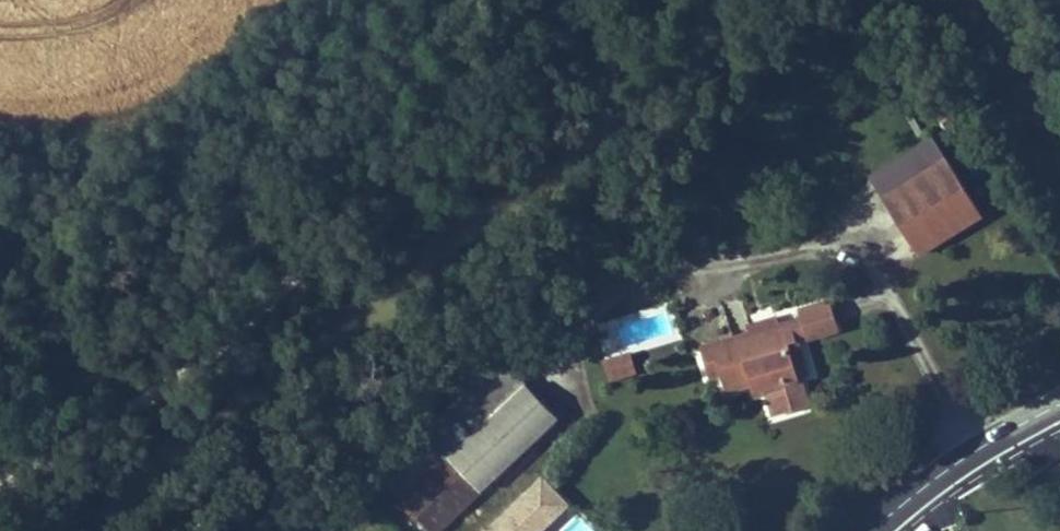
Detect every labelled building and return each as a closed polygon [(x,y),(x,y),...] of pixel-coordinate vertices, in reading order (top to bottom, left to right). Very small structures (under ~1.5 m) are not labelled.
[(982,214),(947,158),(883,198),(918,254),(982,214)] [(807,374),(795,335),(805,332),(807,337),(838,328),(830,301),(799,310),(801,318),(777,325),(752,333),(701,348),(709,375),(720,372),(726,390),(751,382),(753,390),(772,384),(779,411),(780,413),(807,405),(799,376),(807,374)] [(777,325),(775,318),(749,325),(752,333),(777,325)] [(635,370),(630,353),(606,361),(611,377),(635,370)] [(557,417),(501,359),(423,432),(431,440),(385,483),(431,530),(436,530),(557,417)] [(779,411),(772,384),(756,389),(757,395),(768,392),(774,412),(779,411)] [(567,504),(542,477),(486,530),(538,530),(567,504)]
